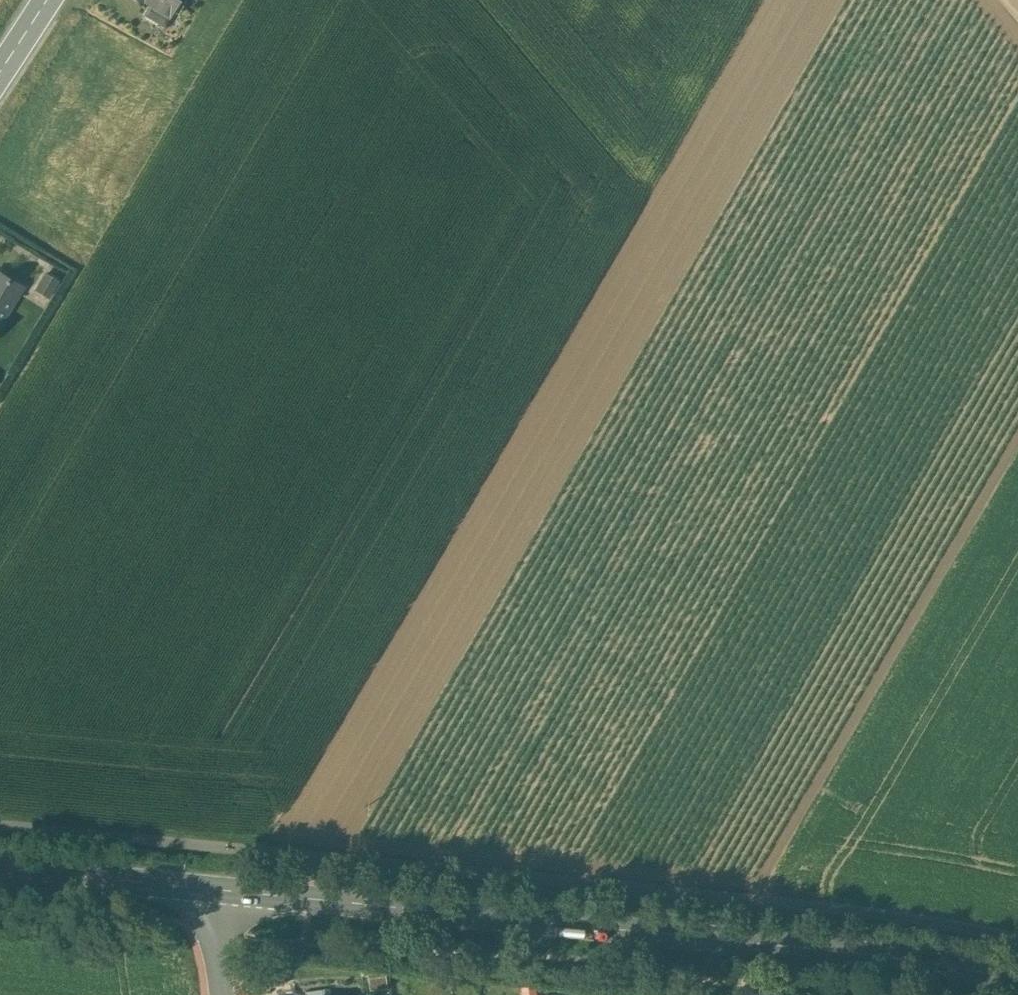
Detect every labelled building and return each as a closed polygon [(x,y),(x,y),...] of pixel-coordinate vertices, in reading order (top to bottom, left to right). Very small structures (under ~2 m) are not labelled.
[(147,2),(148,2),(168,15),(169,16),(179,0),(144,0),(147,2)] [(1,321),(12,299),(20,286),(0,274),(0,321),(1,321)] [(270,969),(271,985),(283,984),(282,968),(270,969)] [(386,977),(370,979),(371,989),(387,987),(386,977)]
